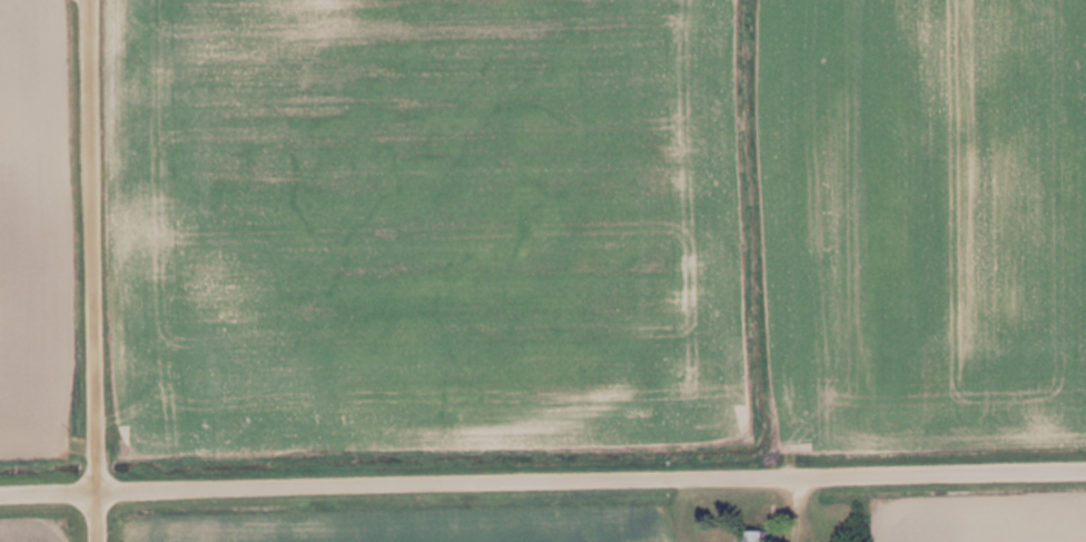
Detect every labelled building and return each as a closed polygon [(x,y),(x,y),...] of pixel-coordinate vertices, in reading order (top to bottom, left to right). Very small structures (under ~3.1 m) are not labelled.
[(777,530),(755,530),(755,541),(777,541),(777,530)]
